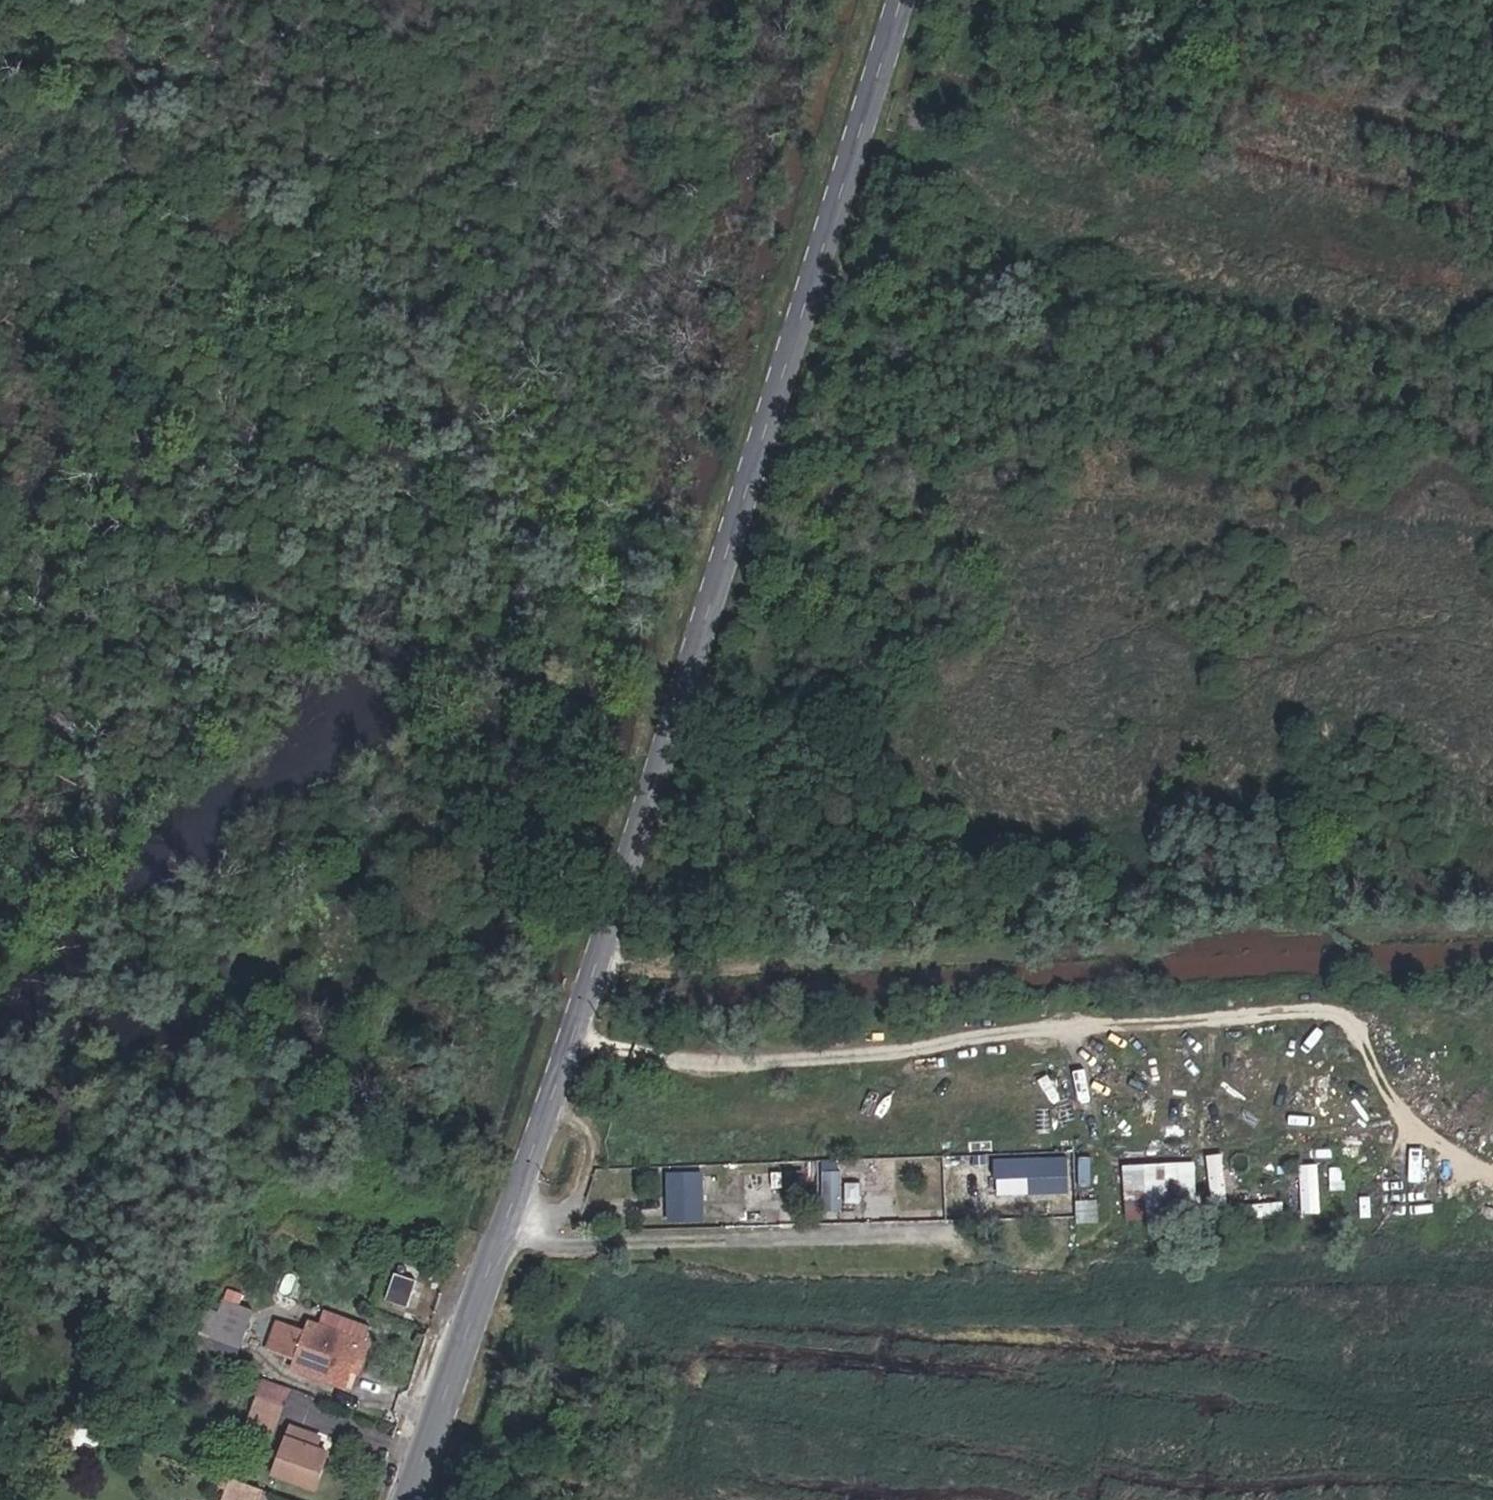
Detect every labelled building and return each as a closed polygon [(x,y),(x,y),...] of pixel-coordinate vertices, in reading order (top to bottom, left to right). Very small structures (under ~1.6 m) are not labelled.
[(825,1149),(812,1149),(813,1178),(826,1177),(825,1149)] [(1008,1191),(1044,1191),(1043,1155),(994,1155),(994,1175),(1008,1175),(1008,1191)] [(1124,1208),(1197,1208),(1197,1161),(1124,1160),(1124,1208)] [(1321,1162),(1302,1162),(1302,1212),(1321,1212),(1321,1162)] [(697,1220),(696,1179),(664,1179),(665,1221),(697,1220)] [(408,1308),(416,1283),(396,1276),(387,1301),(408,1308)] [(242,1344),(251,1315),(225,1307),(222,1318),(210,1314),(204,1332),(242,1344)] [(322,1330),(311,1326),(308,1334),(291,1328),(282,1357),(299,1363),(296,1371),(348,1388),(353,1374),(362,1377),(373,1346),(364,1343),(370,1328),(327,1313),(322,1330)] [(282,1357),(291,1328),(280,1325),(271,1354),(282,1357)] [(286,1404),(259,1394),(246,1429),(274,1439),(286,1404)] [(293,1429),(278,1477),(321,1490),(331,1454),(318,1450),(322,1438),(293,1429)] [(68,1457),(84,1442),(73,1431),(57,1443),(68,1457)] [(231,1478),(223,1499),(256,1499),(261,1488),(231,1478)]
